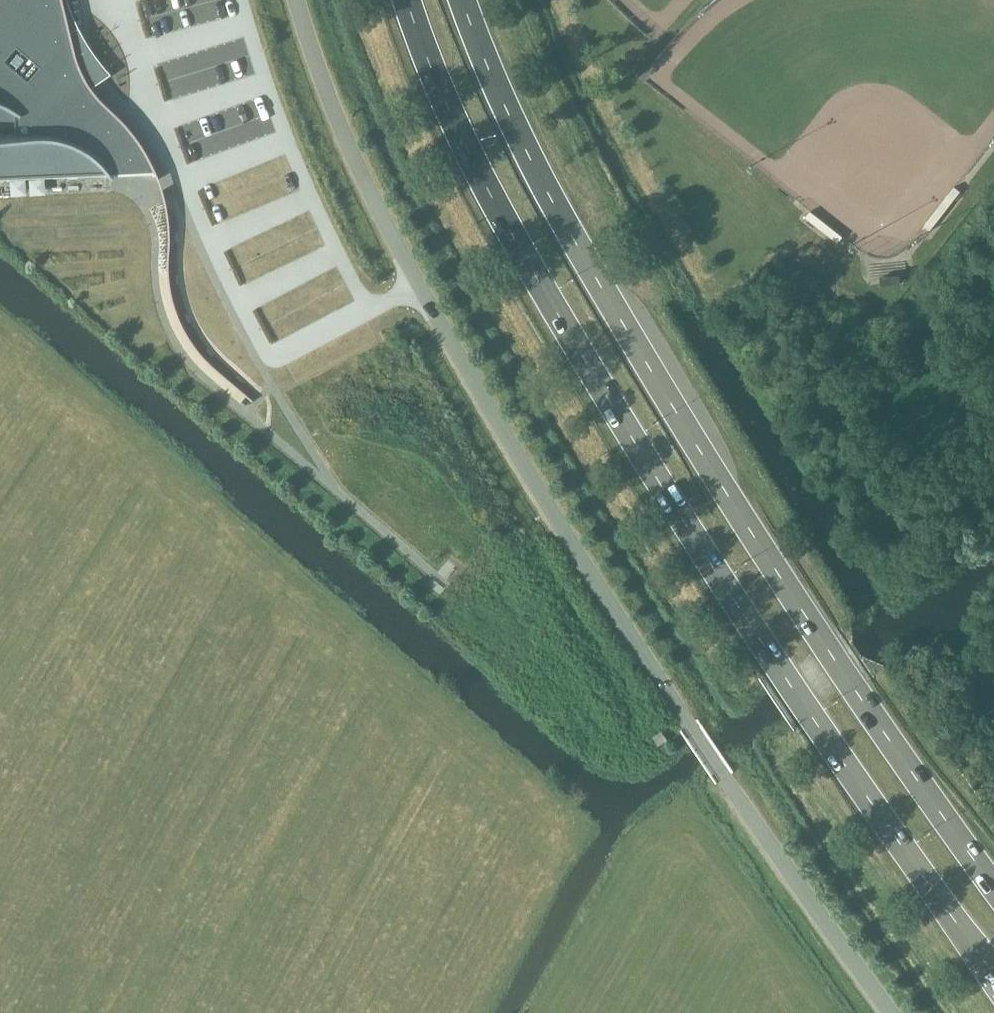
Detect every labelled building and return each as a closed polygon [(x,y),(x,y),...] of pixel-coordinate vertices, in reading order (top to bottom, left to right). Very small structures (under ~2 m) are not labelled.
[(110,170),(114,175),(116,173),(114,171),(121,163),(135,175),(157,174),(147,153),(133,132),(115,113),(104,103),(96,94),(91,86),(89,87),(90,88),(87,90),(80,75),(72,58),(75,57),(76,58),(77,57),(72,34),(64,0),(0,0),(0,175),(110,170)] [(656,738),(662,746),(669,741),(664,732),(656,738)]
